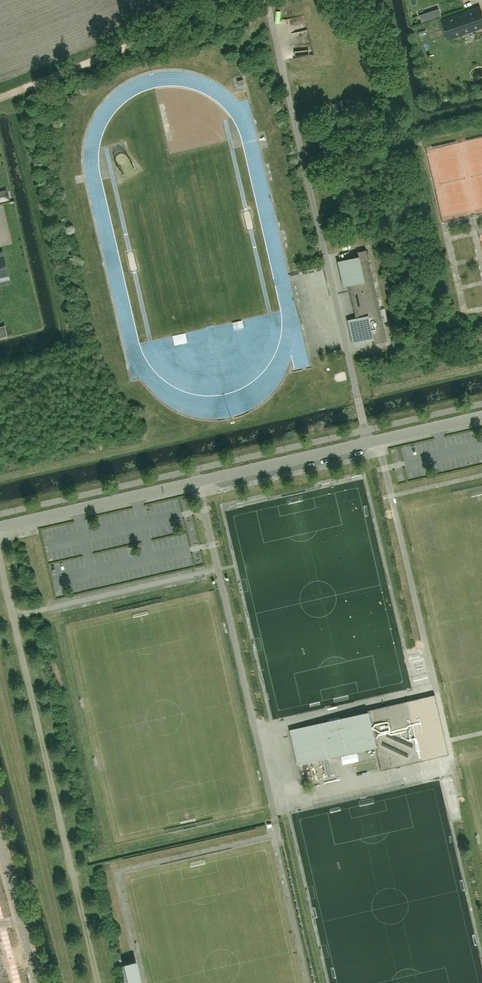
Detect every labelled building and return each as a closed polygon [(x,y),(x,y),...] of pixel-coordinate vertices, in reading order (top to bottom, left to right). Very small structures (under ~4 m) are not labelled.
[(480,28),(473,9),(447,19),(454,37),(480,28)] [(238,87),(245,85),(243,79),(237,80),(238,87)] [(374,343),(387,340),(366,250),(357,252),(358,255),(336,260),(342,287),(348,285),(356,318),(348,320),(353,344),(373,339),(374,343)] [(298,765),(355,752),(376,747),(382,771),(422,761),(408,701),(346,716),(347,718),(290,731),(298,765)] [(331,761),(302,764),(303,772),(309,771),(310,778),(315,778),(315,781),(333,779),(331,761)] [(124,964),(129,982),(141,982),(136,961),(124,964)]
